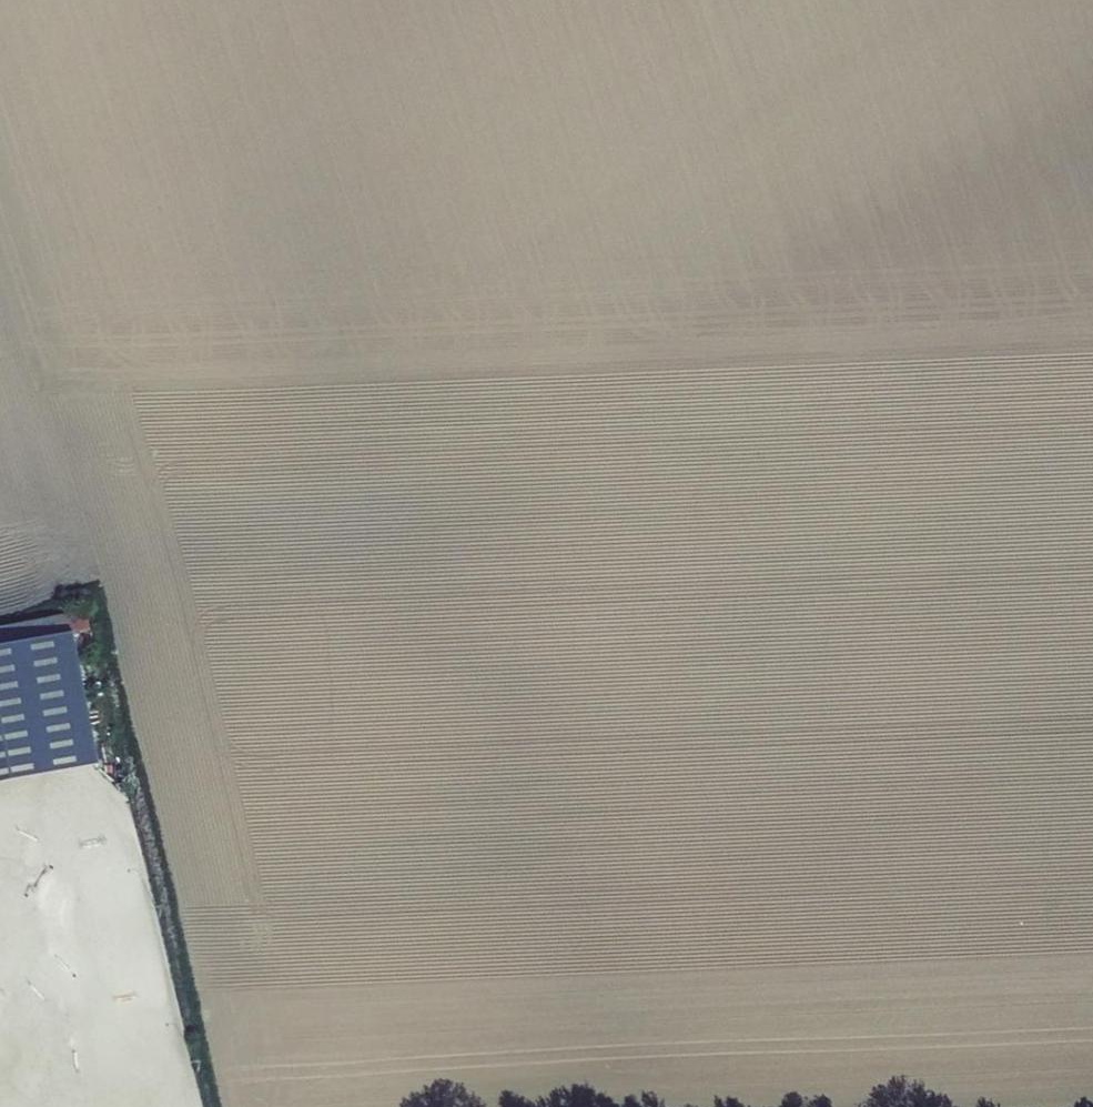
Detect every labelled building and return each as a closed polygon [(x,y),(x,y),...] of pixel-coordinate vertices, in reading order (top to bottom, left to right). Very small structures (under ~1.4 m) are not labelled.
[(0,660),(0,777),(107,758),(87,644),(0,660)]
